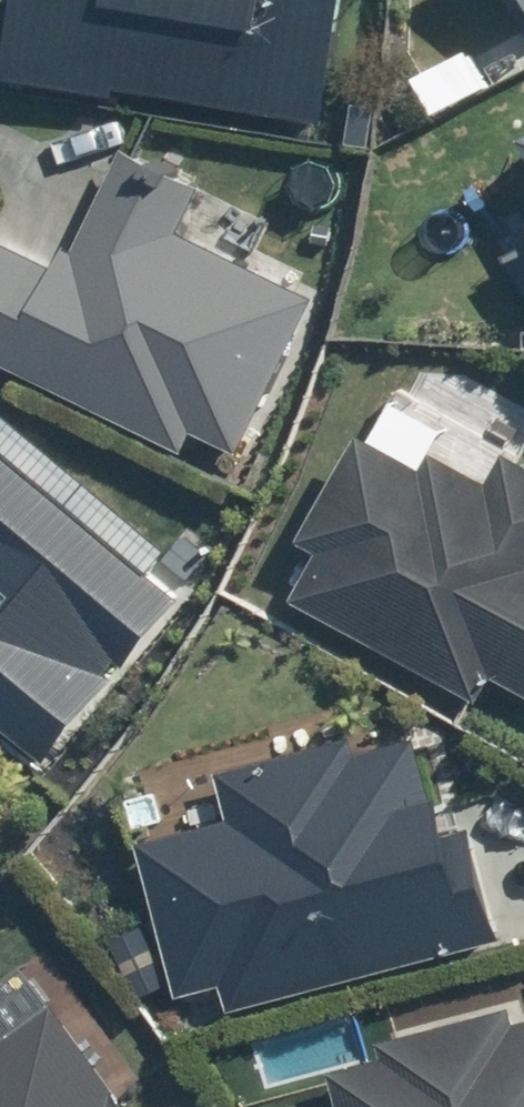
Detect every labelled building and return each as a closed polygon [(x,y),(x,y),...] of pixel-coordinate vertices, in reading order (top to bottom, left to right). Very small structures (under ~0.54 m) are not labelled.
[(326,122),(343,0),(0,0),(0,78),(326,122)] [(179,447),(189,426),(241,450),(318,281),(208,231),(233,177),(112,122),(49,259),(0,236),(0,366),(179,447)] [(494,225),(523,277),(523,208),(494,225)] [(285,598),(473,700),(485,677),(523,698),(523,450),(514,444),(494,482),(433,449),(422,471),(355,435),(298,541),(312,548),(285,598)] [(37,758),(175,601),(0,447),(0,726),(37,758)] [(345,731),(212,767),(225,815),(132,841),(175,999),(220,986),(226,1009),(493,936),(464,825),(438,832),(411,733),(350,749),(345,731)] [(377,1032),(382,1053),(322,1068),(331,1106),(523,1106),(523,1014),(514,1016),(509,998),(377,1032)] [(47,999),(0,1033),(0,1106),(126,1106),(47,999)]
